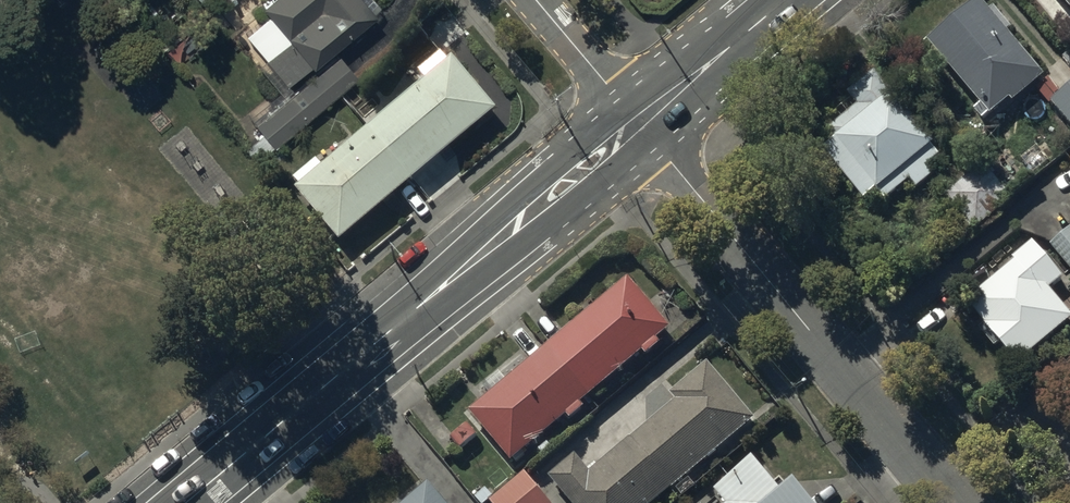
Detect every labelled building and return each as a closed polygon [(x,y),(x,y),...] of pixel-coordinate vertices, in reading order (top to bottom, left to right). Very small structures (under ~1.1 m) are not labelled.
[(285,82),(308,63),(310,66),(374,13),(363,0),(265,0),(259,4),(268,15),(244,34),(285,82)] [(1069,11),(1069,0),(1061,0),(1069,11)] [(979,2),(928,44),(991,117),(1009,101),(1012,104),(1044,78),(979,2)] [(356,77),(337,54),(254,123),(273,146),(356,77)] [(370,130),(413,181),(497,111),(453,60),(370,130)] [(875,74),(848,95),(858,108),(828,131),(837,142),(824,152),(865,203),(877,193),(884,202),(910,181),(917,190),(932,178),(925,169),(938,159),(931,150),(934,148),(875,74)] [(1050,103),(1069,126),(1069,88),(1050,103)] [(296,191),(339,243),(413,181),(370,130),(296,191)] [(1003,153),(945,195),(958,212),(951,217),(965,234),(971,229),(973,232),(1013,200),(1009,196),(1026,182),(1003,153)] [(1051,246),(1069,270),(1069,231),(1051,246)] [(1033,246),(1014,261),(1016,264),(967,304),(985,326),(979,330),(994,349),(998,346),(1016,367),(1069,323),(1069,317),(1049,292),(1063,281),(1033,246)] [(629,282),(550,348),(591,397),(643,354),(647,359),(661,347),(657,342),(671,331),(629,282)] [(591,397),(550,348),(470,415),(511,464),(566,419),(570,423),(585,411),(580,406),(591,397)] [(677,403),(632,441),(673,490),(755,421),(708,365),(671,396),(677,403)] [(632,441),(590,475),(575,458),(550,479),(570,502),(657,502),(673,490),(632,441)] [(715,494),(723,502),(810,502),(794,484),(781,495),(753,462),(715,494)] [(492,502),(547,502),(524,476),(492,502)] [(429,487),(410,502),(443,502),(429,487)]
